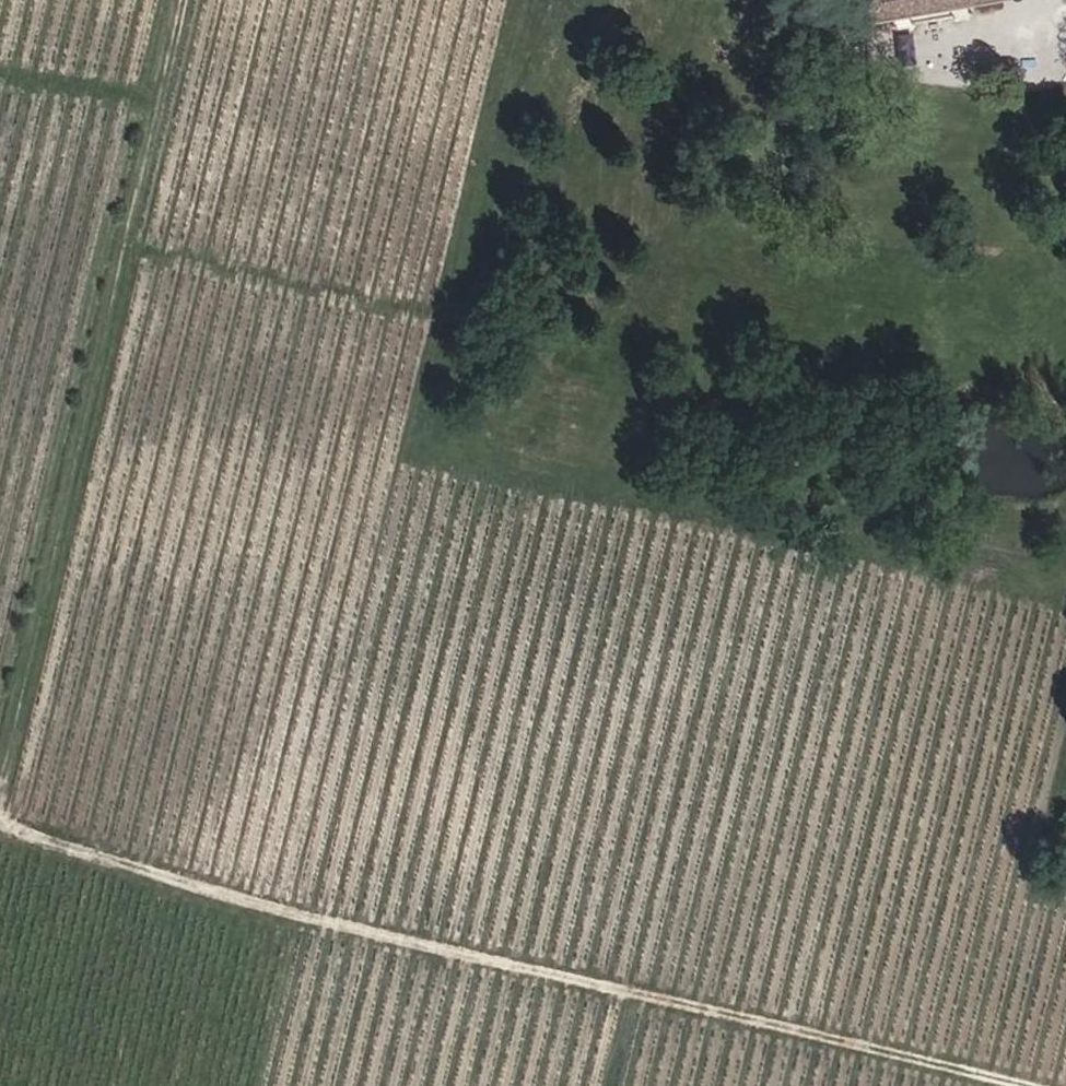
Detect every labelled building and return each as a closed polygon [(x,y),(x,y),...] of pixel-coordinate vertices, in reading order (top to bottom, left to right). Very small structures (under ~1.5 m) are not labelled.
[(857,12),(854,13),(853,16),(853,20),(855,23),(858,23),(862,21),(863,18),(968,0),(855,0),(857,12)]
